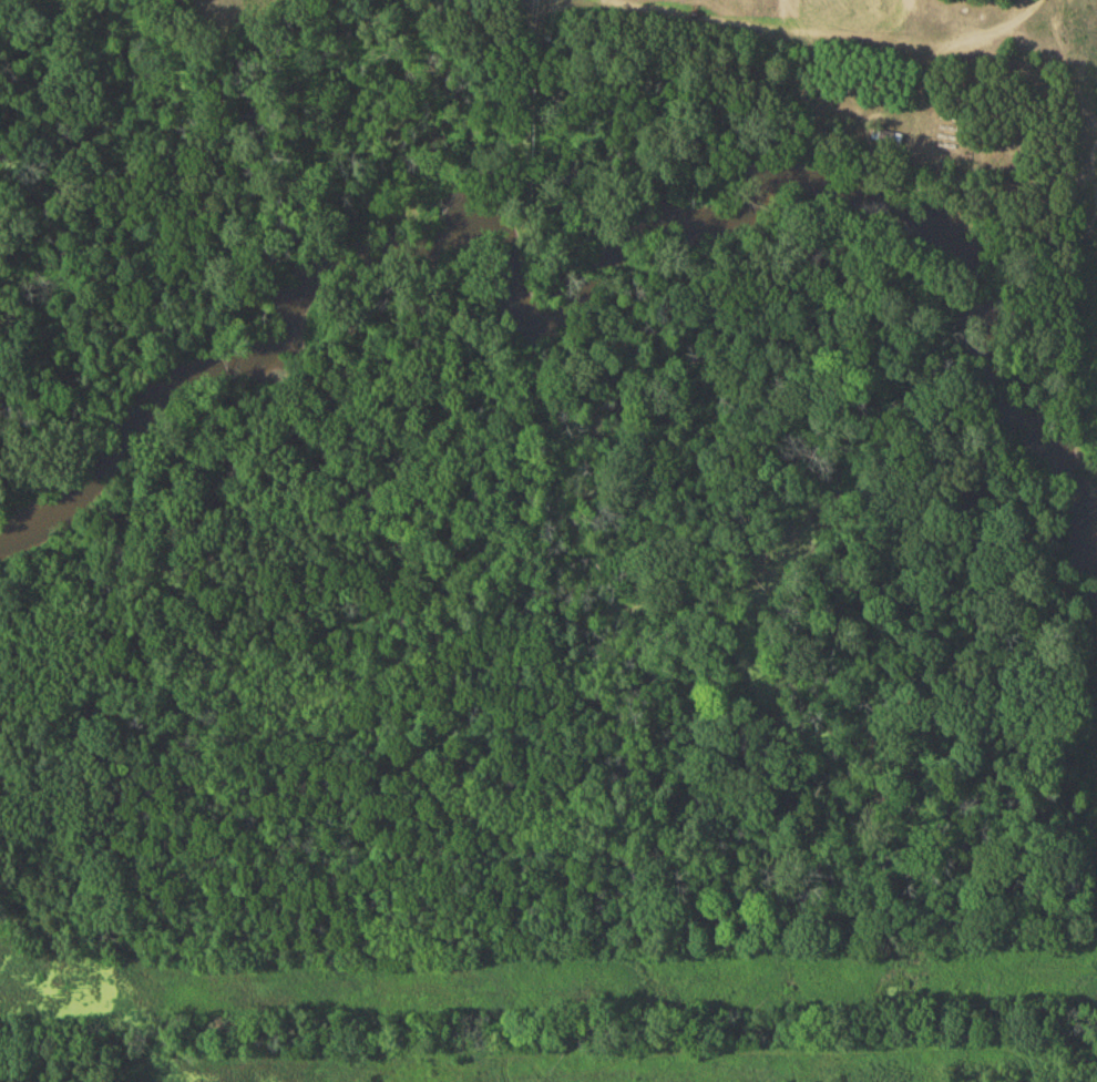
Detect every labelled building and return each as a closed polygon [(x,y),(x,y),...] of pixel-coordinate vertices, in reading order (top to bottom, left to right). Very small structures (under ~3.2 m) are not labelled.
[(898,150),(901,138),(874,132),(871,144),(898,150)]
